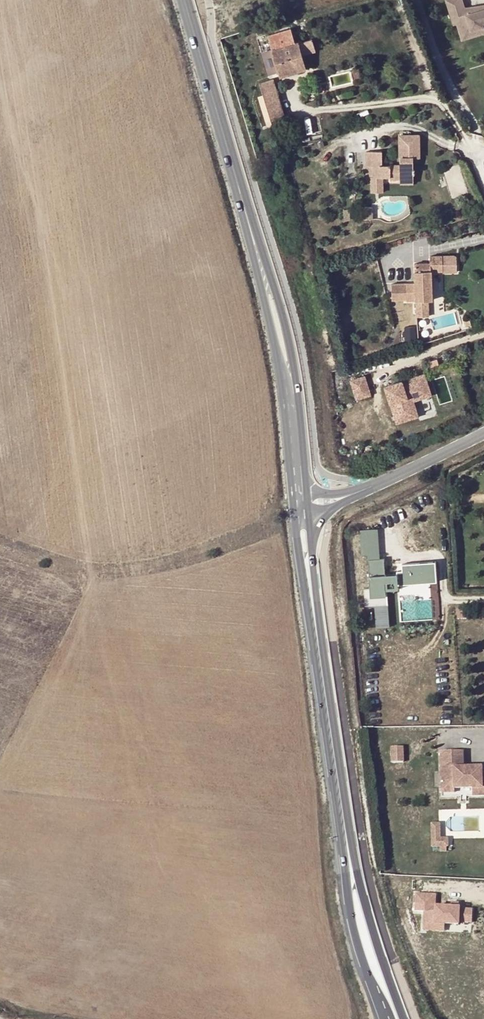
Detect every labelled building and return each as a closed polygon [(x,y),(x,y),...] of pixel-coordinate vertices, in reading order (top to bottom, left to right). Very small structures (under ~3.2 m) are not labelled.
[(474,12),(474,10),(468,7),(466,6),(464,0),(448,0),(455,24),(459,23),(459,22),(462,31),(468,35),(471,30),(483,26),(483,9),(474,12)] [(471,30),(468,35),(462,31),(459,22),(459,23),(463,39),(483,33),(483,26),(471,30)] [(298,42),(272,50),(279,77),(306,68),(298,42)] [(350,71),(353,82),(360,80),(358,69),(350,71)] [(259,80),(266,123),(283,121),(275,77),(259,80)] [(412,157),(420,157),(420,134),(400,134),(401,157),(404,157),(404,164),(401,164),(383,164),(383,150),(367,150),(367,165),(371,165),(374,165),(374,172),(374,176),(383,176),(390,175),(390,177),(400,177),(401,181),(414,182),(414,173),(415,173),(415,168),(414,168),(414,164),(413,164),(412,157)] [(383,191),(383,176),(374,176),(372,176),(372,191),(383,191)] [(362,205),(363,217),(373,217),(372,205),(362,205)] [(415,264),(416,284),(416,293),(416,301),(428,300),(433,300),(431,271),(443,271),(443,256),(431,257),(431,264),(415,264)] [(408,293),(407,284),(392,285),(393,301),(408,300),(408,293)] [(416,284),(407,284),(408,293),(416,293),(416,284)] [(428,300),(416,301),(417,318),(429,316),(428,300)] [(470,318),(464,320),(466,327),(472,325),(470,318)] [(424,375),(416,377),(422,394),(407,399),(411,412),(395,418),(397,425),(419,418),(413,402),(431,396),(424,375)] [(416,377),(385,388),(395,418),(411,412),(407,399),(422,394),(416,377)] [(365,378),(350,383),(356,402),(371,397),(365,378)] [(388,584),(438,580),(437,565),(403,567),(403,573),(398,573),(398,577),(387,578),(386,561),(369,563),(371,591),(365,592),(366,609),(390,608),(389,588),(388,584)] [(404,749),(392,749),(393,764),(404,764),(404,749)] [(464,754),(441,754),(442,792),(455,791),(455,788),(473,788),(473,791),(473,795),(483,795),(483,778),(482,778),(482,775),(482,770),(464,770),(464,754)] [(440,841),(440,826),(432,826),(432,849),(440,849),(446,849),(448,849),(448,841),(440,841)] [(458,922),(471,923),(472,909),(461,909),(461,907),(460,907),(451,907),(435,906),(435,895),(415,894),(415,911),(424,912),(423,923),(444,924),(458,925),(458,922)] [(444,932),(444,924),(423,923),(423,931),(444,932)]
